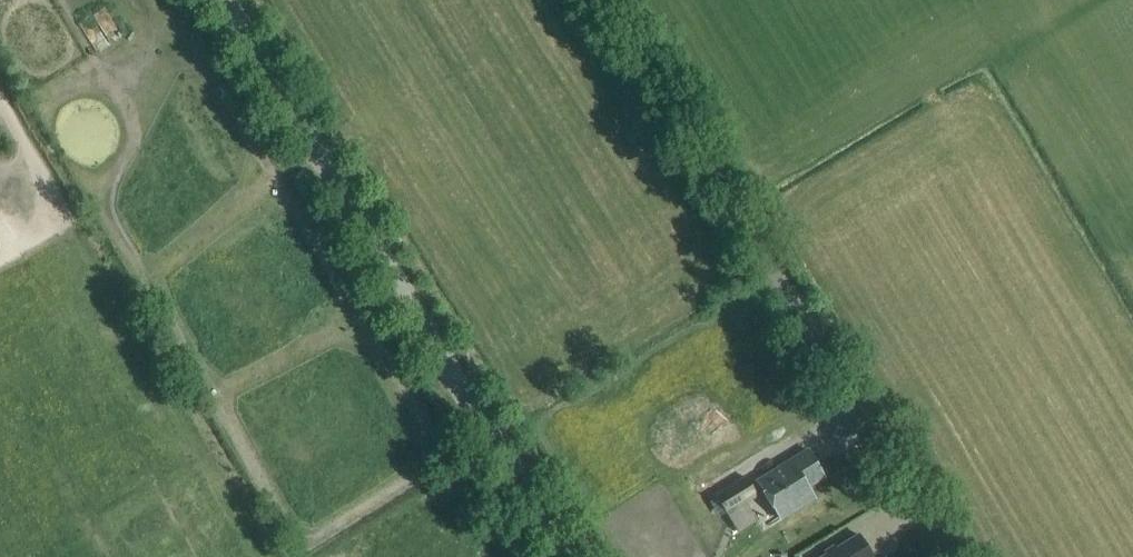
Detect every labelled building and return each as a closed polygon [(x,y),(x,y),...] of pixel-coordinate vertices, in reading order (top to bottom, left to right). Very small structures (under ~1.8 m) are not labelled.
[(824,478),(808,452),(758,483),(782,521),(815,500),(808,488),(824,478)] [(729,518),(760,499),(747,478),(716,497),(729,518)] [(708,521),(700,509),(685,519),(692,531),(708,521)] [(860,536),(826,556),(873,556),(860,536)]
